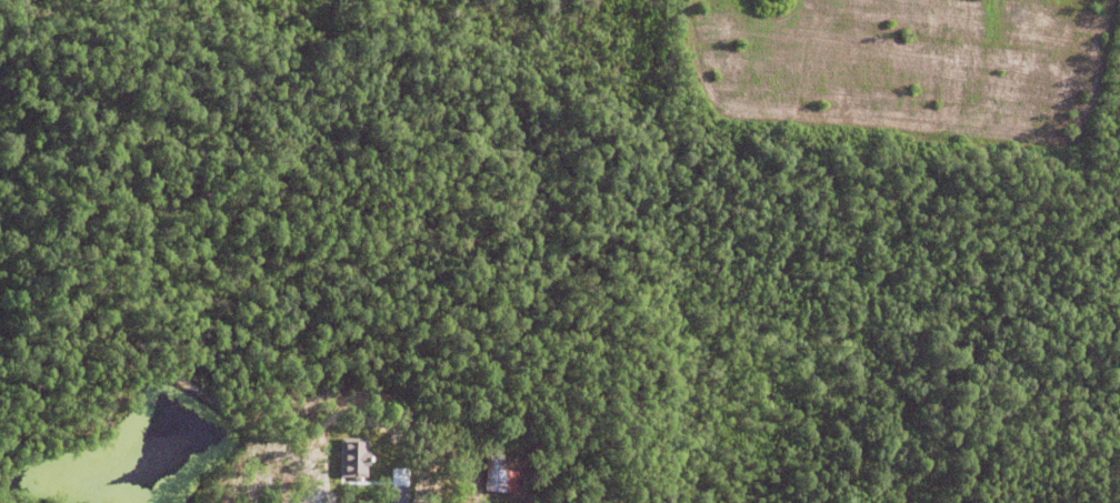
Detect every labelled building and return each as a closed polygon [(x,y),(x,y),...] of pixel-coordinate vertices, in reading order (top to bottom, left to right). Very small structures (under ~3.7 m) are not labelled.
[(366,461),(366,474),(338,474),(339,433),(366,433),(366,446),(368,446),(368,461),(366,461)] [(483,489),(486,452),(507,454),(507,466),(518,467),(517,491),(483,489)] [(394,491),(394,502),(378,502),(378,490),(394,491)] [(408,492),(407,502),(398,502),(399,491),(408,492)]
